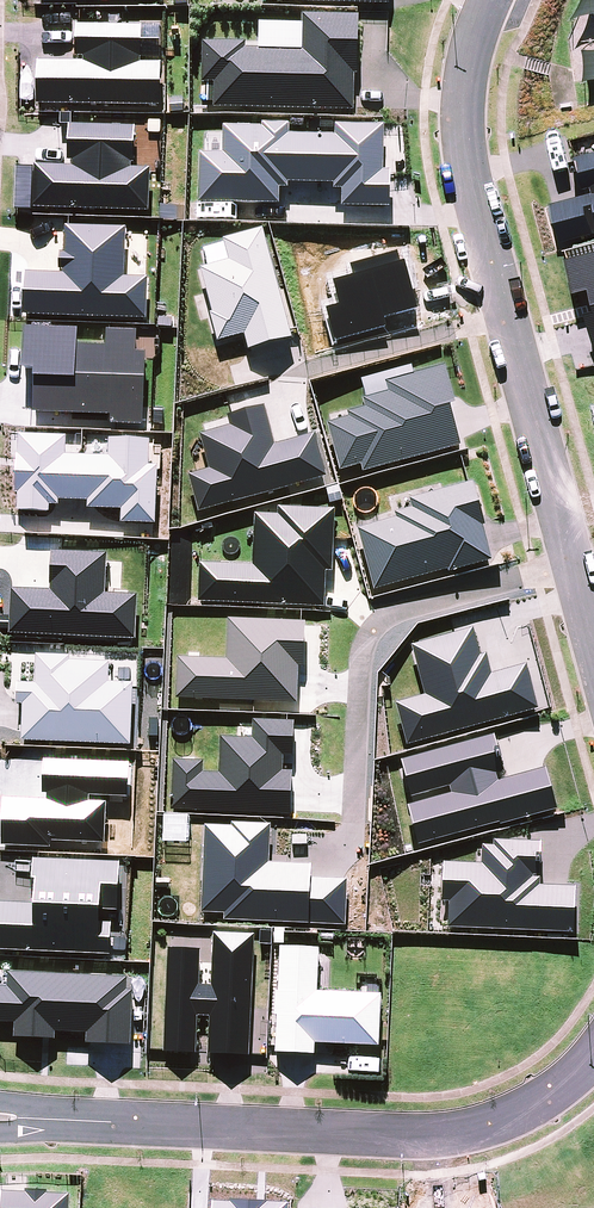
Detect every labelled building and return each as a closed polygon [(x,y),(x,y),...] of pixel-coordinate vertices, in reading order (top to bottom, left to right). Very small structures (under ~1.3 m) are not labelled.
[(577,160),(577,163),(573,164),(576,176),(580,175),(584,191),(593,189),(593,193),(593,156),(577,160)] [(593,233),(593,196),(553,206),(562,241),(593,233)]
